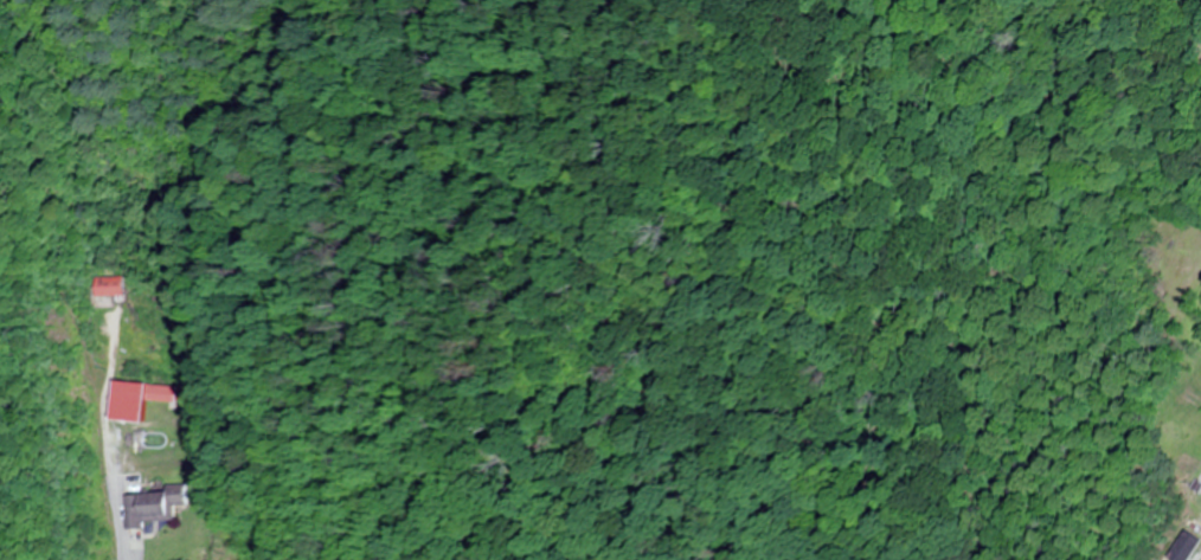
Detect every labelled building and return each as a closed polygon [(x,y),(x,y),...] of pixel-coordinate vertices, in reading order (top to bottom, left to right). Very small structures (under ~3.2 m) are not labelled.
[(88,297),(119,297),(119,278),(88,278),(88,297)] [(103,421),(139,424),(141,400),(175,403),(177,386),(107,381),(103,421)] [(164,492),(121,494),(122,526),(173,524),(172,505),(183,505),(182,485),(163,486),(164,492)] [(1197,540),(1180,530),(1164,557),(1169,559),(1185,559),(1197,540)]
